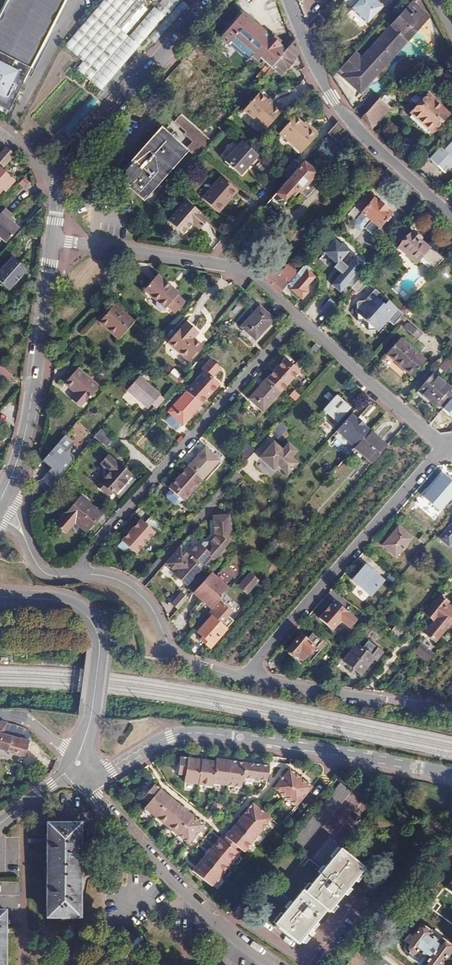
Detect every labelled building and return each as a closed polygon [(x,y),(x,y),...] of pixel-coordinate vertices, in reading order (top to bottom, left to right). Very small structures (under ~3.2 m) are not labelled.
[(0,9),(0,106),(8,110),(19,89),(16,88),(27,66),(30,67),(63,0),(5,0),(0,9)] [(74,70),(102,92),(176,0),(102,0),(64,48),(81,61),(74,70)] [(338,70),(344,75),(341,78),(359,94),(388,63),(430,17),(412,0),(411,0),(360,58),(354,52),(338,70)] [(342,3),(365,25),(381,8),(372,0),(344,0),(342,3)] [(175,15),(184,6),(180,2),(171,11),(175,15)] [(243,16),(259,26),(265,17),(248,7),(243,16)] [(269,70),(284,52),(276,46),(278,43),(272,38),(270,40),(239,14),(218,40),(225,46),(232,38),(251,54),(249,56),(256,62),(257,60),(269,70)] [(232,38),(225,46),(244,62),(249,56),(251,54),(232,38)] [(298,50),(294,40),(284,52),(269,70),(279,78),(294,61),(290,58),(294,55),(298,50)] [(19,89),(30,67),(27,66),(16,88),(19,89)] [(415,92),(414,94),(409,100),(407,102),(412,107),(405,116),(428,136),(445,117),(415,92)] [(281,111),(273,104),(272,106),(267,102),(258,94),(243,111),(265,130),(281,111)] [(378,100),(360,120),(366,126),(370,131),(389,110),(378,100)] [(189,120),(201,130),(207,124),(187,107),(181,113),(189,120)] [(191,125),(199,132),(201,130),(189,120),(181,113),(174,121),(185,131),(191,125)] [(307,130),(302,125),(293,117),(278,134),(301,154),(317,135),(309,128),(307,130)] [(338,123),(334,128),(327,135),(334,140),(344,128),(338,123)] [(183,134),(191,141),(199,132),(191,125),(185,131),(183,134)] [(121,178),(162,131),(160,129),(118,175),(121,178)] [(185,151),(162,131),(121,178),(143,198),(185,151)] [(446,141),(450,145),(443,153),(441,152),(432,163),(440,171),(445,167),(448,170),(451,167),(451,135),(446,141)] [(254,151),(242,140),(225,160),(240,174),(257,154),(254,151)] [(196,158),(203,151),(191,141),(185,148),(196,158)] [(450,145),(446,141),(428,160),(432,163),(441,152),(443,153),(450,145)] [(4,147),(0,152),(0,164),(3,166),(13,154),(4,147)] [(293,160),(280,175),(288,181),(301,166),(293,160)] [(288,181),(259,214),(275,227),(281,220),(278,217),(296,196),(301,201),(305,200),(318,185),(317,180),(313,177),(315,174),(303,163),(301,166),(288,181)] [(0,171),(0,189),(4,192),(13,182),(0,171)] [(238,191),(222,177),(203,198),(219,212),(238,191)] [(389,215),(365,195),(347,216),(356,223),(360,217),(369,224),(364,230),(371,236),(389,215)] [(208,221),(186,202),(169,222),(184,236),(193,226),(199,231),(208,221)] [(4,209),(0,213),(0,239),(6,244),(18,230),(7,219),(10,216),(4,209)] [(388,253),(392,257),(398,250),(416,265),(421,258),(434,270),(443,260),(429,248),(428,250),(419,242),(420,240),(412,234),(400,248),(395,245),(388,253)] [(348,253),(335,242),(324,254),(337,265),(334,269),(342,275),(332,286),(340,293),(364,265),(356,258),(347,268),(341,262),(348,253)] [(12,259),(0,273),(0,282),(9,291),(26,271),(12,259)] [(295,271),(284,261),(279,268),(290,277),(295,271)] [(299,274),(287,288),(285,291),(288,294),(292,289),(293,290),(292,291),(303,301),(309,294),(307,287),(314,279),(308,274),(311,271),(306,266),(299,274)] [(268,271),(261,278),(276,291),(281,295),(285,291),(287,288),(268,271)] [(178,295),(157,276),(143,292),(165,311),(178,295)] [(361,279),(351,290),(357,296),(367,284),(361,279)] [(391,324),(401,313),(372,288),(367,294),(367,297),(366,300),(362,300),(356,300),(355,302),(356,321),(364,321),(366,322),(367,329),(374,329),(384,318),(391,324)] [(320,311),(328,318),(337,306),(330,300),(320,311)] [(133,325),(113,308),(98,325),(118,342),(133,325)] [(273,321),(259,309),(242,328),(256,340),(273,321)] [(417,339),(421,333),(407,322),(403,328),(417,339)] [(202,347),(181,329),(168,344),(190,362),(202,347)] [(386,357),(397,368),(411,352),(400,341),(386,357)] [(411,352),(397,368),(410,379),(424,364),(411,352)] [(443,374),(451,365),(451,363),(446,358),(437,368),(443,374)] [(285,360),(268,380),(281,391),(299,372),(285,360)] [(186,393),(200,405),(218,385),(214,381),(222,372),(210,361),(202,370),(205,373),(186,393)] [(0,362),(0,383),(1,384),(12,373),(0,362)] [(99,387),(77,368),(64,383),(77,395),(71,401),(80,409),(99,387)] [(173,382),(179,376),(172,369),(166,376),(173,382)] [(152,405),(161,395),(139,376),(127,390),(148,409),(152,405)] [(442,412),(451,400),(451,392),(447,388),(445,390),(429,376),(415,393),(431,406),(433,405),(442,412)] [(281,391),(268,380),(250,399),(264,411),(281,391)] [(182,425),(200,405),(186,393),(168,413),(182,425)] [(415,393),(412,396),(429,410),(431,406),(415,393)] [(152,405),(157,409),(166,400),(161,395),(152,405)] [(350,410),(335,397),(324,410),(338,423),(350,410)] [(351,417),(336,433),(353,450),(355,448),(368,433),(363,428),(363,427),(357,421),(356,422),(351,417)] [(437,422),(432,428),(439,434),(451,433),(437,422)] [(280,423),(271,434),(278,440),(288,429),(280,423)] [(111,439),(99,429),(93,436),(105,446),(111,439)] [(373,464),(387,448),(369,432),(368,433),(355,448),(373,464)] [(72,442),(62,434),(56,441),(66,450),(72,442)] [(66,450),(56,441),(37,462),(54,478),(73,457),(66,450)] [(127,443),(122,449),(132,458),(137,451),(127,443)] [(244,457),(252,449),(245,443),(238,451),(244,457)] [(297,453),(288,445),(282,451),(273,444),(259,460),(273,472),(278,467),(288,476),(298,465),(291,459),(297,453)] [(204,450),(187,469),(200,481),(217,461),(204,450)] [(114,495),(132,475),(117,463),(108,455),(101,464),(104,466),(104,478),(97,486),(108,495),(111,492),(114,495)] [(200,481),(187,469),(169,488),(170,489),(169,491),(171,493),(170,495),(178,502),(181,499),(183,500),(200,481)] [(442,476),(426,495),(441,508),(451,495),(451,485),(442,476)] [(53,527),(63,536),(74,523),(86,533),(100,516),(79,498),(70,508),(53,527)] [(163,527),(151,516),(143,524),(140,522),(123,541),(135,552),(153,533),(155,535),(163,527)] [(441,538),(450,545),(451,542),(451,524),(441,538)] [(413,538),(399,527),(382,546),(396,558),(413,538)] [(135,552),(123,541),(119,545),(132,556),(135,552)] [(174,576),(185,586),(199,571),(197,569),(199,567),(200,565),(202,567),(211,558),(197,545),(187,556),(178,549),(164,566),(166,567),(166,569),(170,573),(173,573),(175,575),(174,576)] [(383,581),(366,566),(354,580),(371,595),(383,581)] [(258,581),(250,574),(238,588),(246,595),(258,581)] [(210,576),(193,595),(212,611),(228,592),(210,576)] [(172,606),(178,612),(187,602),(181,596),(172,606)] [(440,596),(423,617),(433,624),(422,637),(434,647),(446,632),(446,633),(451,626),(451,624),(450,622),(451,620),(451,610),(448,606),(450,604),(440,596)] [(363,613),(343,597),(337,606),(356,621),(363,613)] [(224,630),(212,619),(199,634),(211,644),(224,630)] [(393,625),(389,631),(397,636),(401,631),(393,625)] [(290,662),(295,667),(298,663),(303,668),(317,653),(314,651),(320,644),(310,635),(304,642),(298,637),(282,655),(284,657),(282,658),(288,663),(290,662)] [(355,647),(343,662),(360,676),(372,660),(375,663),(382,654),(367,643),(361,651),(355,647)] [(422,646),(416,653),(428,663),(434,656),(422,646)] [(298,663),(295,667),(301,671),(303,668),(298,663)] [(31,735),(26,731),(12,726),(0,722),(0,749),(24,757),(31,735)] [(268,778),(271,763),(218,755),(217,758),(182,752),(180,770),(187,771),(186,778),(214,782),(214,779),(243,784),(244,774),(268,778)] [(275,786),(297,804),(313,785),(291,767),(275,786)] [(190,840),(206,821),(156,780),(145,794),(151,798),(146,804),(190,840)] [(353,790),(342,781),(292,841),(303,850),(353,790)] [(381,795),(373,789),(367,796),(375,802),(381,795)] [(194,867),(213,883),(240,850),(237,847),(239,844),(245,849),(273,816),(254,800),(226,833),(227,834),(225,837),(221,834),(194,867)] [(82,916),(81,825),(51,825),(51,838),(48,838),(48,863),(51,863),(51,882),(48,882),(49,906),(51,906),(52,917),(82,916)] [(366,866),(341,847),(305,891),(303,889),(275,923),(299,942),(327,908),(330,910),(366,866)] [(421,926),(403,950),(403,952),(404,953),(405,954),(406,954),(408,954),(408,956),(421,964),(443,964),(441,963),(451,948),(451,944),(432,930),(430,932),(421,926)]
